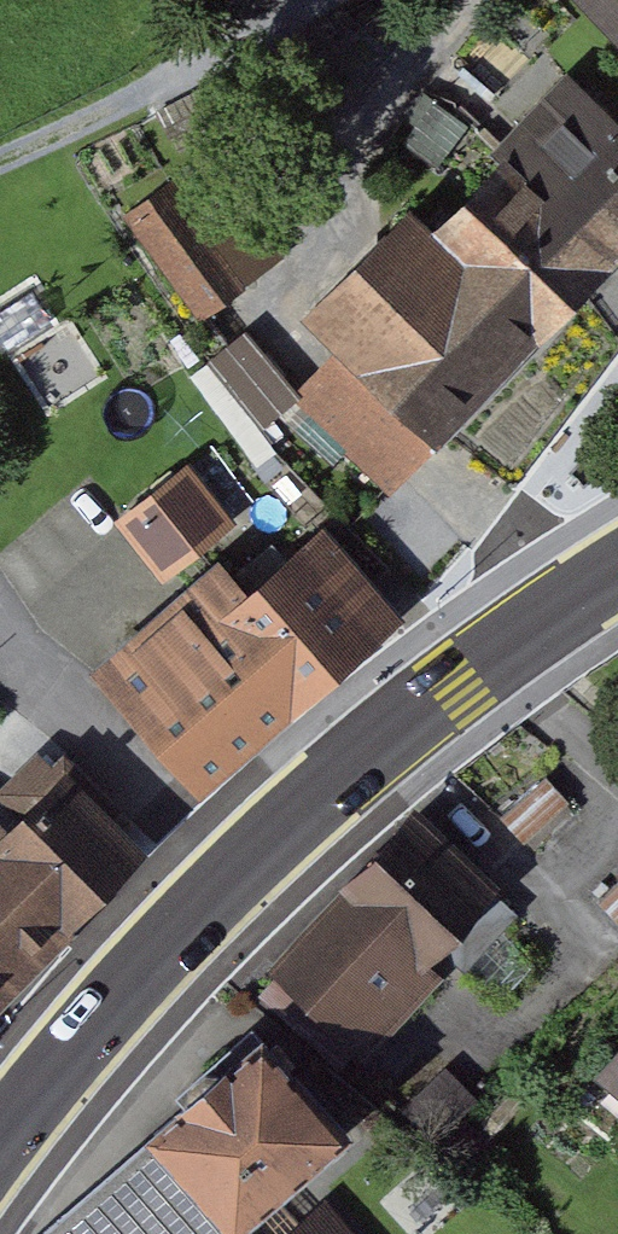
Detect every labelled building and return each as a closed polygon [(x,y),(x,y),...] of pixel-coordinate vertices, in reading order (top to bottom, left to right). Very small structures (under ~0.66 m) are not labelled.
[(617,36),(617,0),(579,0),(617,36)] [(461,196),(587,311),(617,277),(617,120),(571,77),(461,196)] [(177,186),(130,221),(210,327),(256,292),(177,186)] [(277,396),(403,511),(587,311),(461,196),(277,396)] [(214,369),(250,390),(273,351),(238,330),(214,369)] [(226,454),(128,529),(177,594),(275,518),(226,454)] [(235,560),(107,672),(201,782),(407,607),(338,528),(263,593),(235,560)] [(150,862),(58,774),(0,811),(0,1018),(150,862)] [(569,800),(549,778),(506,818),(527,840),(569,800)] [(431,826),(280,975),(358,1053),(509,904),(431,826)] [(601,898),(617,917),(617,882),(601,898)] [(266,1027),(156,1120),(235,1213),(346,1116),(266,1027)] [(476,1092),(448,1064),(401,1110),(429,1138),(476,1092)] [(491,1144),(465,1119),(436,1149),(462,1174),(491,1144)] [(235,1213),(156,1120),(30,1233),(261,1233),(235,1213)] [(325,1197),(281,1233),(358,1233),(325,1197)]
